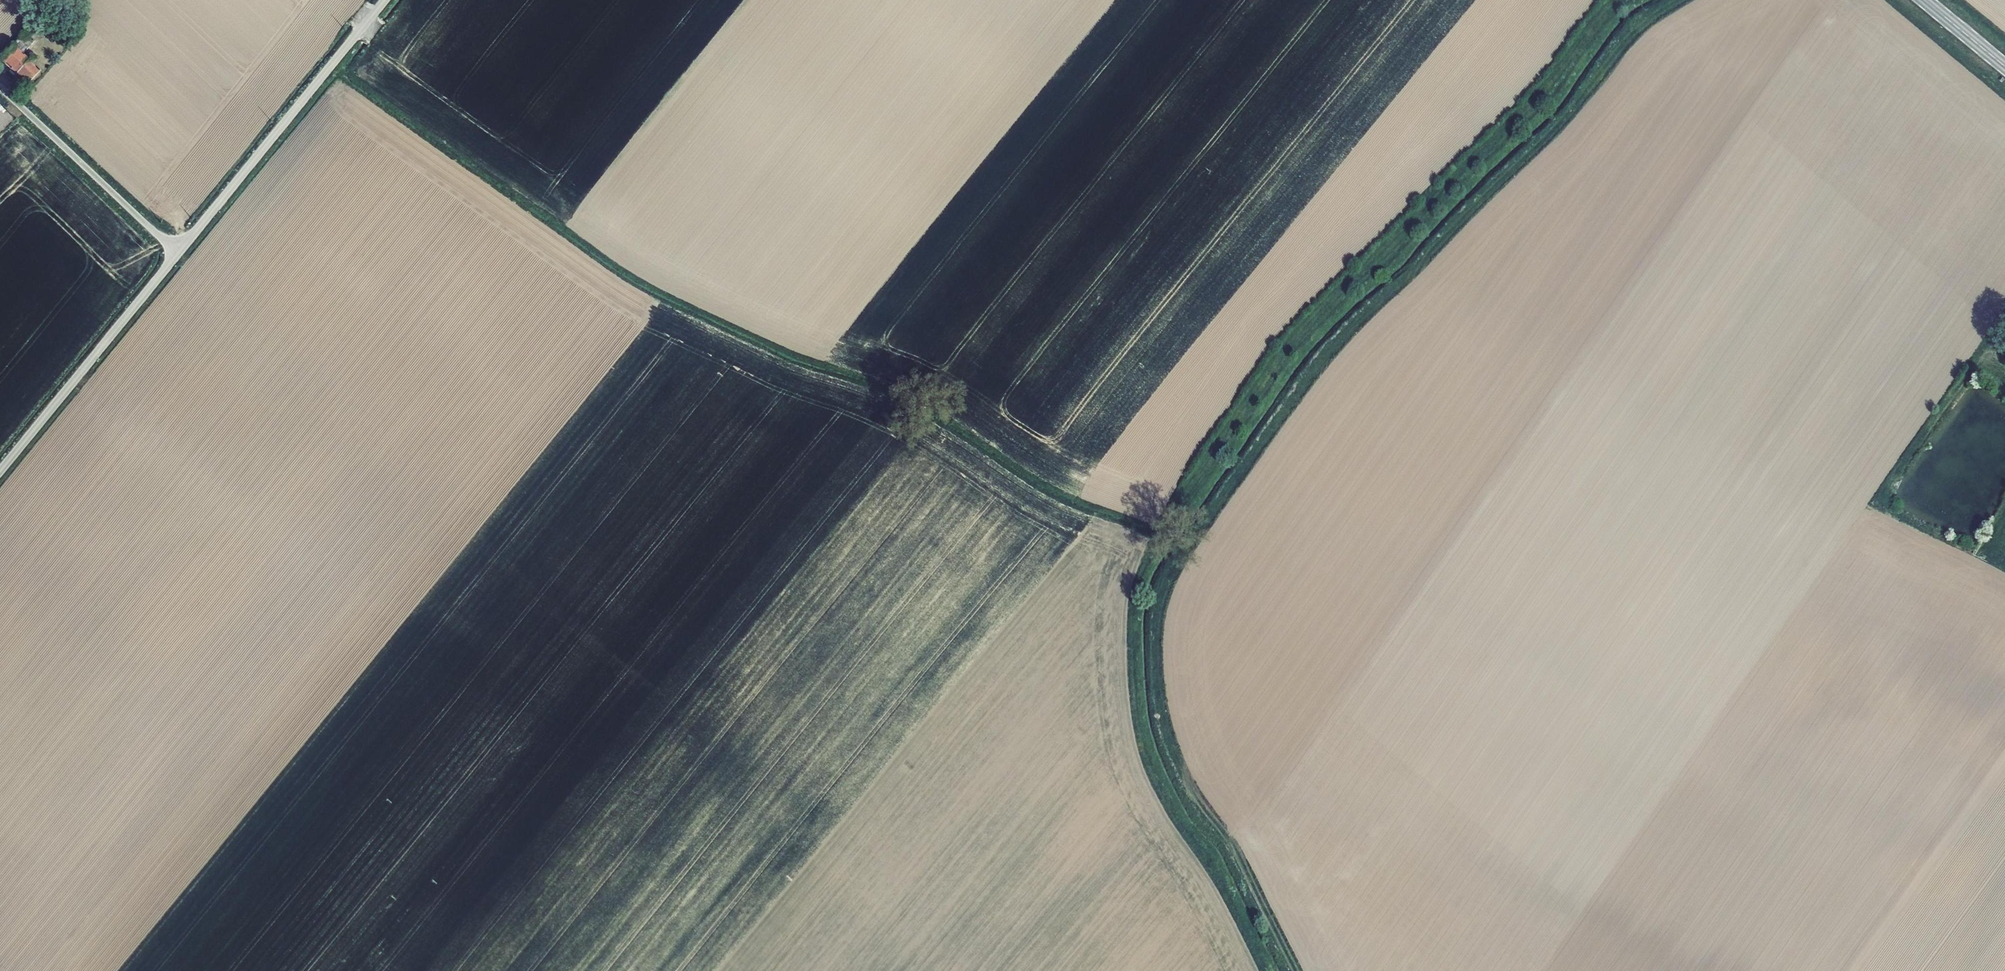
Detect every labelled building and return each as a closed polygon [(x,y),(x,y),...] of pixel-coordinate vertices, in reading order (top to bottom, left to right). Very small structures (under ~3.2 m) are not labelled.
[(0,58),(0,62),(28,86),(39,74),(28,63),(29,62),(23,55),(38,39),(28,30),(0,58)]
